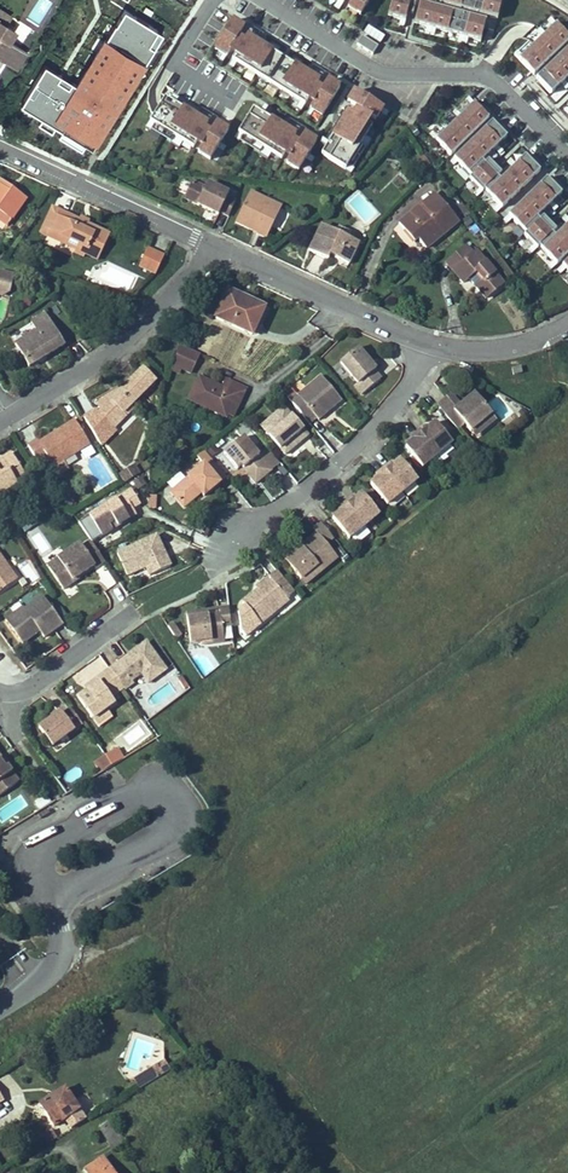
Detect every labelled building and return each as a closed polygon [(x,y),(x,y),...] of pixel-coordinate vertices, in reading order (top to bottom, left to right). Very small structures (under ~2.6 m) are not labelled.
[(77,86),(49,67),(20,109),(91,153),(188,0),(129,0),(77,86)] [(348,7),(360,15),(370,0),(351,0),(352,1),(348,7)] [(408,0),(392,0),(387,17),(401,20),(399,26),(403,27),(406,19),(411,20),(415,7),(418,8),(414,24),(481,42),(485,21),(408,0)] [(497,19),(502,0),(426,0),(497,19)] [(14,29),(5,24),(10,15),(0,9),(0,67),(5,60),(9,62),(17,50),(6,43),(14,29)] [(322,159),(349,173),(385,112),(327,81),(324,86),(246,38),(253,28),(229,20),(206,53),(312,113),(312,116),(337,131),(322,159)] [(514,55),(533,75),(567,43),(567,37),(556,24),(545,34),(540,30),(538,32),(541,37),(522,56),(518,52),(514,55)] [(366,28),(364,35),(381,42),(384,35),(366,28)] [(364,35),(357,45),(372,55),(379,45),(364,35)] [(536,78),(551,94),(567,78),(567,48),(536,78)] [(167,98),(149,127),(211,163),(232,135),(167,98)] [(474,104),(435,141),(450,156),(489,119),(474,104)] [(319,145),(253,113),(237,140),(301,176),(319,145)] [(452,160),(501,209),(540,172),(525,156),(500,180),(498,177),(502,173),(489,160),(485,164),(482,161),(506,137),(491,122),(452,160)] [(567,272),(567,224),(555,236),(552,234),(557,230),(543,217),(539,220),(537,217),(561,194),(546,179),(507,216),(555,266),(559,262),(567,272)] [(0,181),(0,185),(10,193),(13,189),(0,180),(0,181)] [(228,217),(235,201),(227,197),(228,194),(205,184),(203,191),(190,185),(183,201),(200,208),(218,217),(220,213),(228,217)] [(12,221),(27,199),(13,189),(10,193),(0,185),(0,213),(10,220),(12,221)] [(250,192),(235,222),(246,228),(251,230),(252,228),(258,231),(257,233),(256,234),(265,239),(279,210),(264,203),(266,199),(250,192)] [(417,209),(398,224),(414,242),(418,239),(425,249),(458,221),(435,193),(422,204),(425,207),(419,211),(417,209)] [(264,203),(279,210),(281,207),(266,199),(264,203)] [(86,255),(98,260),(110,236),(88,225),(79,221),(62,213),(53,209),(41,233),(50,238),(68,246),(71,240),(79,244),(76,250),(74,253),(84,258),(86,255)] [(0,213),(0,221),(6,225),(10,220),(0,213)] [(358,244),(348,239),(351,233),(339,227),(336,234),(321,227),(309,251),(320,256),(328,260),(330,256),(348,265),(358,244)] [(79,244),(71,240),(68,246),(76,250),(79,244)] [(485,299),(503,284),(476,252),(473,255),(466,247),(449,261),(456,270),(453,271),(463,283),(469,278),(485,299)] [(148,249),(139,267),(156,274),(164,257),(148,249)] [(456,270),(449,261),(446,263),(453,271),(456,270)] [(228,291),(216,319),(252,335),(264,308),(228,291)] [(36,331),(15,344),(29,367),(47,356),(64,345),(45,314),(31,322),(36,331)] [(199,354),(178,345),(172,365),(181,369),(191,374),(199,354)] [(354,386),(361,395),(370,388),(381,378),(374,370),(376,369),(358,348),(340,363),(358,383),(354,386)] [(172,365),(170,369),(179,373),(181,369),(172,365)] [(99,414),(114,429),(127,416),(124,413),(131,406),(157,381),(144,369),(121,392),(116,397),(111,392),(93,403),(102,411),(99,414)] [(320,376),(290,401),(305,419),(312,413),(318,420),(326,414),(327,409),(332,405),(334,407),(342,401),(320,376)] [(200,378),(190,400),(226,417),(235,396),(242,399),(246,389),(227,380),(222,389),(200,378)] [(111,392),(116,397),(121,392),(117,389),(111,392)] [(437,405),(458,430),(464,425),(466,427),(471,434),(482,425),(486,430),(497,421),(475,394),(462,405),(451,393),(442,400),(437,405)] [(131,406),(124,413),(127,416),(134,409),(131,406)] [(261,427),(285,455),(291,450),(291,446),(294,443),(291,439),(295,436),(300,442),(308,436),(284,407),(261,427)] [(48,459),(50,462),(57,457),(61,463),(90,446),(76,422),(55,434),(39,444),(38,441),(28,446),(39,464),(48,459)] [(413,440),(405,447),(422,467),(452,443),(435,422),(427,429),(429,432),(422,437),(415,443),(413,440)] [(482,425),(471,434),(476,439),(486,430),(482,425)] [(295,436),(291,439),(294,443),(291,446),(291,450),(296,446),(300,442),(295,436)] [(241,466),(255,484),(262,478),(280,463),(268,449),(259,457),(243,438),(224,453),(237,469),(241,466)] [(17,485),(14,480),(24,474),(11,454),(0,460),(0,495),(17,485)] [(50,462),(53,468),(61,463),(57,457),(50,462)] [(171,492),(184,507),(201,493),(204,496),(208,492),(220,483),(217,479),(224,473),(211,459),(204,465),(204,464),(171,492)] [(378,478),(371,485),(387,505),(417,481),(400,460),(392,467),(395,469),(389,474),(381,481),(378,478)] [(120,477),(125,485),(140,475),(136,467),(120,477)] [(24,474),(14,480),(17,485),(18,488),(28,482),(24,474)] [(90,517),(102,537),(113,530),(110,525),(115,522),(118,527),(137,516),(133,510),(141,505),(132,491),(90,517)] [(340,512),(332,519),(349,539),(379,514),(362,494),(354,500),(356,503),(350,509),(342,515),(340,512)] [(285,560),(301,580),(318,566),(322,571),(338,558),(326,544),(333,539),(321,524),(314,530),(317,534),(309,540),(285,560)] [(115,534),(113,530),(102,537),(104,540),(115,534)] [(147,567),(151,576),(167,568),(172,566),(157,536),(118,554),(128,576),(147,567)] [(83,547),(85,550),(94,544),(92,541),(83,547)] [(58,559),(61,562),(50,569),(64,589),(75,582),(73,580),(78,577),(95,566),(96,568),(105,562),(94,544),(85,550),(83,547),(81,544),(58,559)] [(0,556),(0,593),(17,581),(0,556)] [(61,562),(58,559),(48,566),(50,569),(61,562)] [(301,580),(306,585),(322,571),(318,566),(301,580)] [(244,603),(262,625),(279,611),(277,608),(288,599),(296,593),(278,571),(262,584),(264,586),(259,590),(244,603)] [(23,608),(6,621),(15,634),(20,640),(37,628),(40,632),(45,638),(63,625),(43,597),(25,610),(23,608)] [(288,599),(277,608),(279,611),(290,602),(288,599)] [(231,627),(229,608),(220,610),(220,616),(209,617),(208,611),(187,614),(190,643),(202,642),(202,645),(225,642),(223,628),(231,627)] [(182,636),(174,624),(169,628),(177,640),(182,636)] [(40,632),(37,628),(20,640),(23,644),(40,632)] [(134,652),(110,669),(110,670),(119,682),(123,688),(125,690),(134,684),(132,682),(142,674),(149,684),(167,670),(147,643),(134,652)] [(119,682),(110,670),(101,676),(97,679),(99,682),(88,691),(78,698),(98,725),(110,716),(105,710),(115,703),(111,696),(123,688),(119,682)] [(184,690),(189,687),(182,677),(178,680),(184,690)] [(99,682),(97,679),(85,688),(88,691),(99,682)] [(42,732),(55,751),(86,729),(75,713),(67,719),(65,716),(57,721),(42,732)] [(93,761),(99,771),(124,757),(118,746),(93,761)] [(15,783),(5,768),(2,770),(0,767),(0,793),(15,783)] [(4,867),(0,870),(0,879),(7,887),(15,881),(4,867)] [(32,1050),(44,1068),(49,1065),(38,1047),(32,1050)] [(161,1076),(172,1069),(167,1062),(157,1068),(161,1076)] [(161,1076),(157,1068),(138,1079),(143,1087),(161,1076)] [(65,1088),(40,1104),(54,1126),(65,1119),(71,1128),(85,1119),(65,1088)] [(111,1120),(99,1127),(113,1150),(125,1143),(111,1120)] [(65,1121),(55,1127),(59,1134),(69,1129),(65,1121)] [(53,1131),(43,1137),(47,1144),(57,1138),(53,1131)] [(85,1170),(87,1172),(114,1172),(103,1158),(85,1170)]
